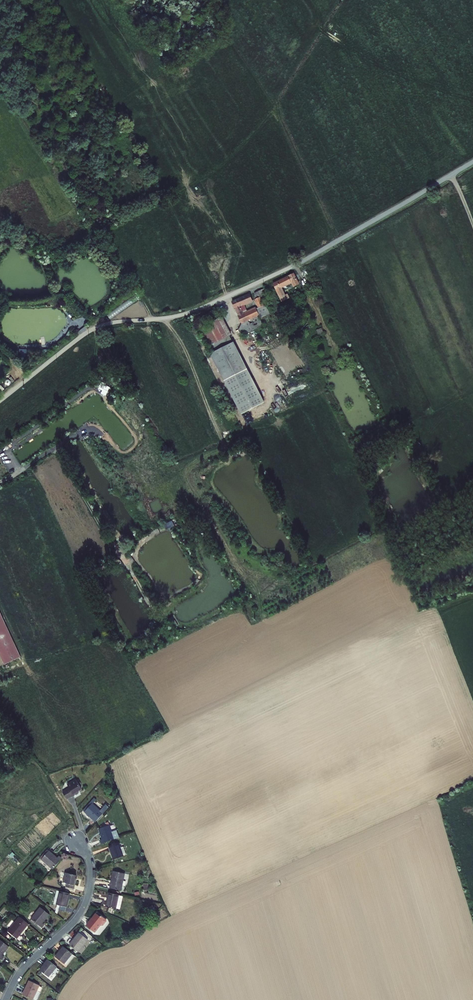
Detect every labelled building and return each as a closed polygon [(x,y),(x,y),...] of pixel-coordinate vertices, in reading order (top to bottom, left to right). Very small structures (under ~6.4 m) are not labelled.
[(272,282),(281,301),(290,298),(287,293),(285,294),(282,287),(292,282),(294,286),(300,283),(294,272),(288,275),(272,282)] [(237,325),(242,335),(264,326),(261,318),(270,314),(266,304),(264,305),(260,296),(268,293),(266,288),(254,293),(256,298),(254,299),(258,307),(256,308),(256,306),(247,310),(244,305),(253,301),(250,293),(231,300),(241,323),(237,325)] [(227,336),(231,334),(219,309),(195,321),(207,346),(211,344),(227,336)] [(214,349),(230,342),(227,336),(211,344),(214,349)] [(210,352),(224,380),(248,368),(234,340),(230,342),(214,349),(210,352)] [(224,380),(241,413),(265,401),(248,368),(224,380)] [(20,656),(0,612),(0,655),(4,664),(20,656)] [(62,791),(67,799),(73,795),(78,792),(78,791),(82,788),(76,778),(66,784),(68,787),(62,791)] [(84,811),(95,821),(103,812),(92,802),(84,811)] [(99,839),(100,843),(114,839),(119,837),(117,829),(111,831),(109,825),(98,828),(101,839),(99,839)] [(109,846),(113,859),(123,856),(126,855),(123,846),(120,847),(119,843),(109,846)] [(48,850),(41,859),(52,869),(62,858),(59,856),(57,857),(48,850)] [(109,887),(122,890),(125,873),(113,870),(109,887)] [(65,872),(63,881),(66,882),(65,887),(74,889),(75,884),(77,878),(75,878),(76,874),(65,872)] [(70,893),(59,890),(56,904),(67,906),(70,893)] [(119,894),(108,892),(105,905),(116,908),(120,909),(123,896),(119,895),(119,894)] [(45,924),(43,923),(50,914),(40,906),(30,918),(42,927),(45,924)] [(97,913),(86,924),(94,932),(101,924),(102,925),(103,925),(107,921),(107,920),(102,915),(101,916),(97,913)] [(8,931),(17,938),(29,923),(19,916),(8,931)] [(80,930),(69,944),(79,952),(89,938),(80,930)] [(3,953),(9,946),(0,939),(0,958),(2,960),(5,955),(3,953)] [(63,964),(72,953),(64,946),(55,957),(63,964)] [(57,967),(47,959),(39,969),(49,977),(57,967)] [(22,994),(33,999),(35,999),(36,999),(40,992),(37,990),(40,985),(29,980),(22,994)]
